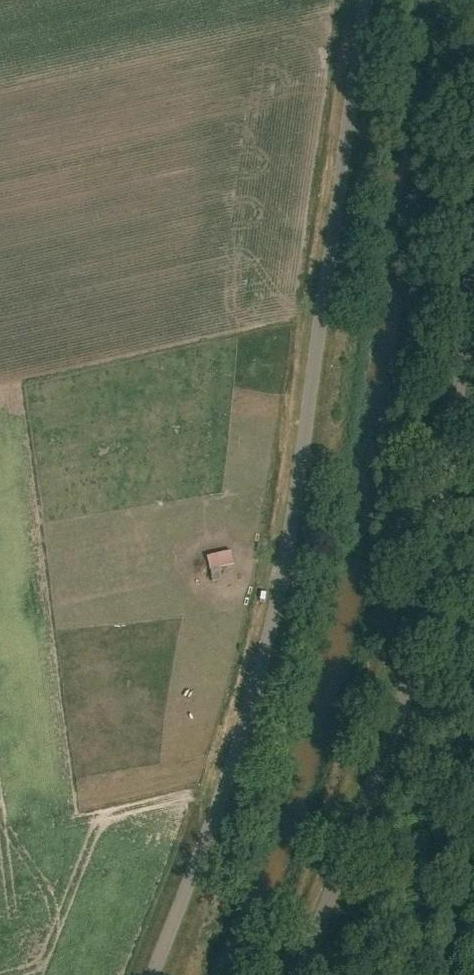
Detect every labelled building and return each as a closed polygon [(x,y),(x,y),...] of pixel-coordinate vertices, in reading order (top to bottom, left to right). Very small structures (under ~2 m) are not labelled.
[(212,568),(236,567),(236,553),(211,555),(212,568)]
